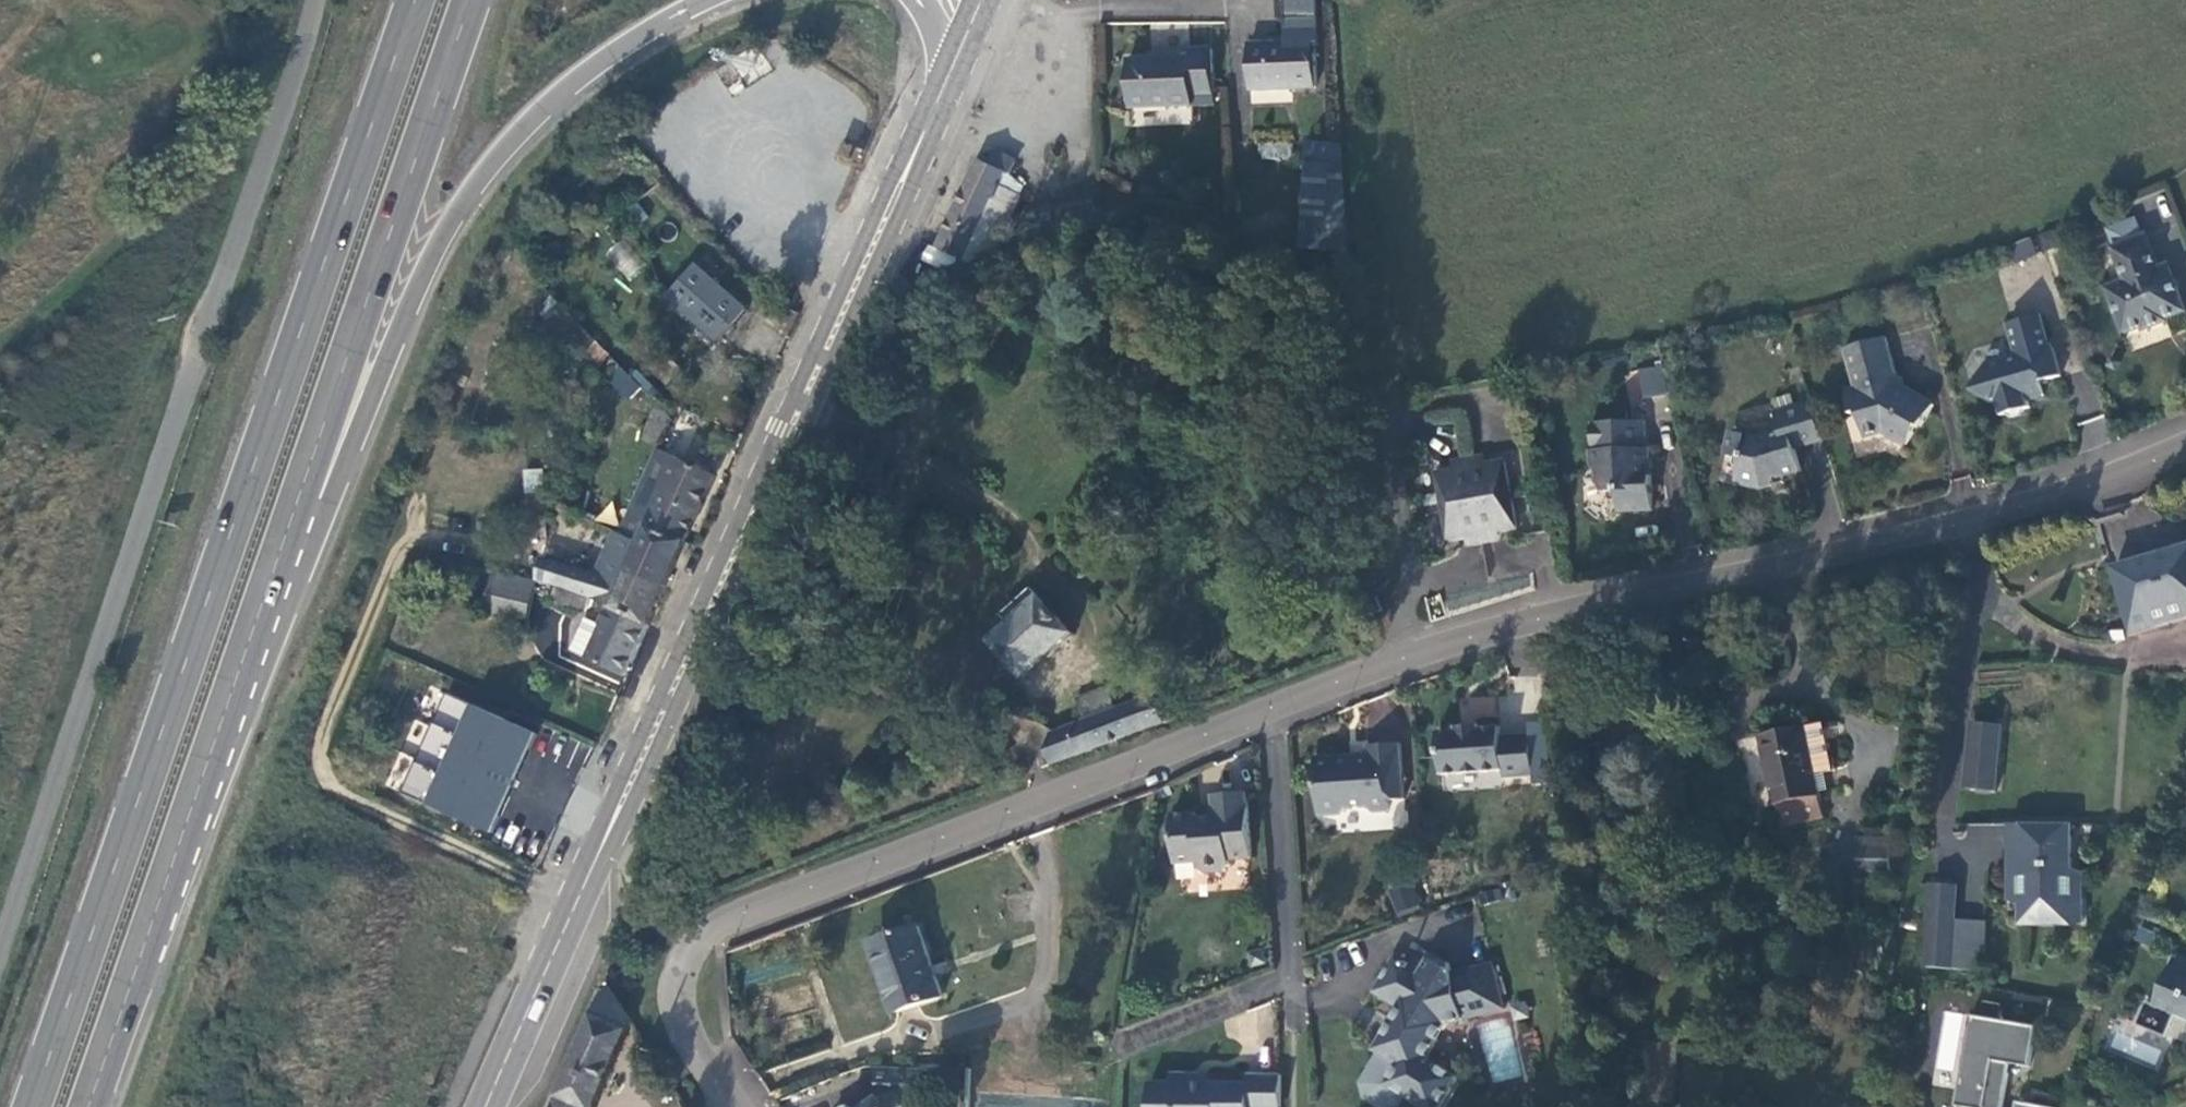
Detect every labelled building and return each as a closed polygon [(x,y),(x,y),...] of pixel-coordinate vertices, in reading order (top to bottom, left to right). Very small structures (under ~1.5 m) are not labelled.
[(1316,0),(1289,0),(1289,8),(1316,8),(1316,0)] [(1316,88),(1315,43),(1320,43),(1318,18),(1284,19),(1286,43),(1249,45),(1251,90),(1316,88)] [(1213,92),(1212,48),(1190,50),(1190,58),(1129,60),(1131,108),(1194,105),(1193,93),(1213,92)] [(1290,91),(1251,91),(1251,100),(1290,101),(1290,91)] [(1214,104),(1213,92),(1193,93),(1194,105),(1214,104)] [(1348,249),(1343,166),(1331,164),(1332,144),(1306,143),(1306,169),(1301,248),(1348,249)] [(999,243),(1021,195),(1000,186),(1006,173),(1010,175),(1016,162),(995,153),(990,165),(979,160),(938,248),(971,264),(999,243)] [(1025,187),(1010,175),(1006,173),(1000,186),(1021,195),(1025,187)] [(2185,311),(2168,265),(2159,268),(2146,234),(2143,236),(2135,218),(2107,229),(2114,247),(2113,248),(2125,281),(2106,289),(2124,335),(2143,327),(2144,330),(2168,321),(2167,318),(2185,311)] [(721,296),(700,273),(687,286),(710,309),(716,302),(721,296)] [(610,354),(553,295),(543,323),(599,367),(610,354)] [(736,318),(716,302),(710,309),(706,314),(726,329),(736,318)] [(2044,396),(2040,383),(2064,376),(2055,346),(2052,347),(2042,316),(2009,325),(2018,356),(1988,365),(1975,388),(1976,393),(2000,406),(2002,416),(2008,415),(2014,419),(2023,418),(2025,410),(2030,408),(2028,400),(2044,396)] [(1934,405),(1893,381),(1896,374),(1887,337),(1845,349),(1855,388),(1846,390),(1852,414),(1859,412),(1866,436),(1884,430),(1907,444),(1918,424),(1921,426),(1934,405)] [(622,401),(638,391),(618,359),(602,369),(622,401)] [(1637,369),(1644,397),(1668,392),(1661,363),(1637,369)] [(1803,471),(1795,447),(1824,439),(1812,402),(1796,407),(1792,396),(1774,402),(1778,413),(1775,414),(1781,434),(1761,438),(1731,431),(1725,455),(1741,458),(1738,481),(1764,489),(1774,487),(1777,479),(1803,471)] [(662,445),(674,420),(663,409),(659,411),(656,413),(645,437),(662,445)] [(1653,509),(1650,448),(1648,448),(1647,421),(1592,423),(1593,451),(1590,451),(1591,465),(1596,470),(1597,483),(1607,491),(1618,490),(1619,509),(1653,509)] [(686,543),(715,476),(659,450),(633,508),(652,518),(652,528),(686,543)] [(1518,528),(1505,459),(1487,463),(1482,464),(1480,455),(1463,459),(1465,467),(1459,468),(1435,473),(1448,542),(1472,537),(1477,536),(1479,544),(1497,541),(1495,533),(1500,531),(1518,528)] [(546,497),(544,472),(528,473),(529,493),(546,497)] [(548,537),(546,497),(529,493),(531,539),(548,537)] [(2129,517),(2125,507),(2094,517),(2097,526),(2129,517)] [(665,587),(686,543),(652,528),(652,518),(633,508),(622,534),(642,544),(630,573),(665,587)] [(649,625),(665,587),(630,573),(642,544),(622,534),(617,532),(596,577),(542,565),(539,580),(557,585),(572,590),(585,595),(591,597),(613,607),(649,625)] [(2114,568),(2133,634),(2185,618),(2185,547),(2114,568)] [(529,621),(537,582),(529,579),(527,578),(495,571),(487,610),(529,621)] [(590,598),(557,586),(552,600),(585,612),(590,598)] [(1025,680),(1075,634),(1061,619),(1063,617),(1059,612),(1057,614),(1033,588),(1012,605),(1022,615),(1012,624),(993,641),(1025,680)] [(1382,610),(1378,597),(1359,604),(1364,617),(1382,610)] [(1022,615),(1012,605),(1002,614),(1012,624),(1022,615)] [(626,676),(649,625),(613,607),(604,626),(587,618),(571,650),(589,658),(589,659),(626,676)] [(1053,764),(1163,722),(1152,696),(1115,709),(1108,686),(1078,697),(1086,720),(1053,735),(1048,751),(1050,756),(1053,764)] [(531,732),(465,702),(419,803),(485,833),(531,732)] [(1996,790),(2001,722),(1966,720),(1961,787),(1996,790)] [(1834,770),(1824,723),(1761,736),(1781,826),(1824,818),(1818,792),(1813,774),(1824,772),(1834,770)] [(1534,777),(1530,733),(1501,735),(1500,727),(1481,728),(1480,725),(1458,727),(1459,730),(1439,731),(1442,775),(1504,770),(1505,779),(1534,777)] [(1404,799),(1400,744),(1368,746),(1370,763),(1351,763),(1351,754),(1316,757),(1320,815),(1344,813),(1350,807),(1367,806),(1373,810),(1389,810),(1388,800),(1404,799)] [(1053,764),(1050,756),(1045,758),(1047,766),(1053,764)] [(1828,790),(1824,772),(1813,774),(1818,792),(1828,790)] [(1252,858),(1248,793),(1214,795),(1215,817),(1202,818),(1195,814),(1172,815),(1176,863),(1198,862),(1199,867),(1204,873),(1225,871),(1230,866),(1230,860),(1252,858)] [(2072,873),(2072,823),(2009,824),(2010,875),(2020,874),(2020,900),(2020,922),(2083,922),(2083,897),(2072,898),(2072,873)] [(1890,847),(1890,836),(1857,836),(1857,847),(1890,847)] [(1890,869),(1890,847),(1857,847),(1856,869),(1890,869)] [(2083,897),(2083,873),(2072,873),(2072,898),(2083,897)] [(2020,900),(2020,874),(2010,875),(2009,900),(2020,900)] [(1420,904),(1412,883),(1391,892),(1400,912),(1420,904)] [(1983,971),(1986,921),(1956,919),(1958,886),(1934,884),(1929,967),(1983,971)] [(943,996),(920,927),(875,942),(898,1012),(943,996)] [(2155,947),(2160,935),(2142,928),(2137,940),(2155,947)] [(1447,1024),(1504,1008),(1493,962),(1452,971),(1451,970),(1428,957),(1421,969),(1395,954),(1374,991),(1399,1007),(1374,1050),(1379,1052),(1361,1083),(1365,1098),(1379,1106),(1395,1106),(1399,1106),(1405,1096),(1423,1106),(1441,1106),(1458,1077),(1427,1058),(1447,1024)] [(2174,960),(2154,1006),(2147,1003),(2136,1026),(2167,1039),(2177,1017),(2185,1020),(2185,965),(2174,960)] [(632,1019),(608,987),(607,985),(606,987),(554,1106),(593,1106),(632,1019)] [(2010,1064),(2030,1067),(2037,1026),(1971,1016),(1956,1106),(2003,1106),(2010,1064)] [(1675,1102),(1681,1034),(1664,1033),(1663,1043),(1641,1041),(1638,1099),(1675,1102)] [(913,1087),(926,1086),(925,1069),(876,1068),(880,1099),(867,1106),(920,1106),(913,1087)] [(1001,1069),(968,1068),(967,1106),(1000,1106),(1001,1069)] [(1281,1074),(1249,1074),(1248,1083),(1217,1082),(1217,1083),(1210,1083),(1197,1082),(1197,1074),(1174,1072),(1173,1082),(1152,1082),(1151,1106),(1281,1106),(1281,1074)] [(1210,1083),(1210,1074),(1197,1074),(1197,1082),(1210,1083)]
